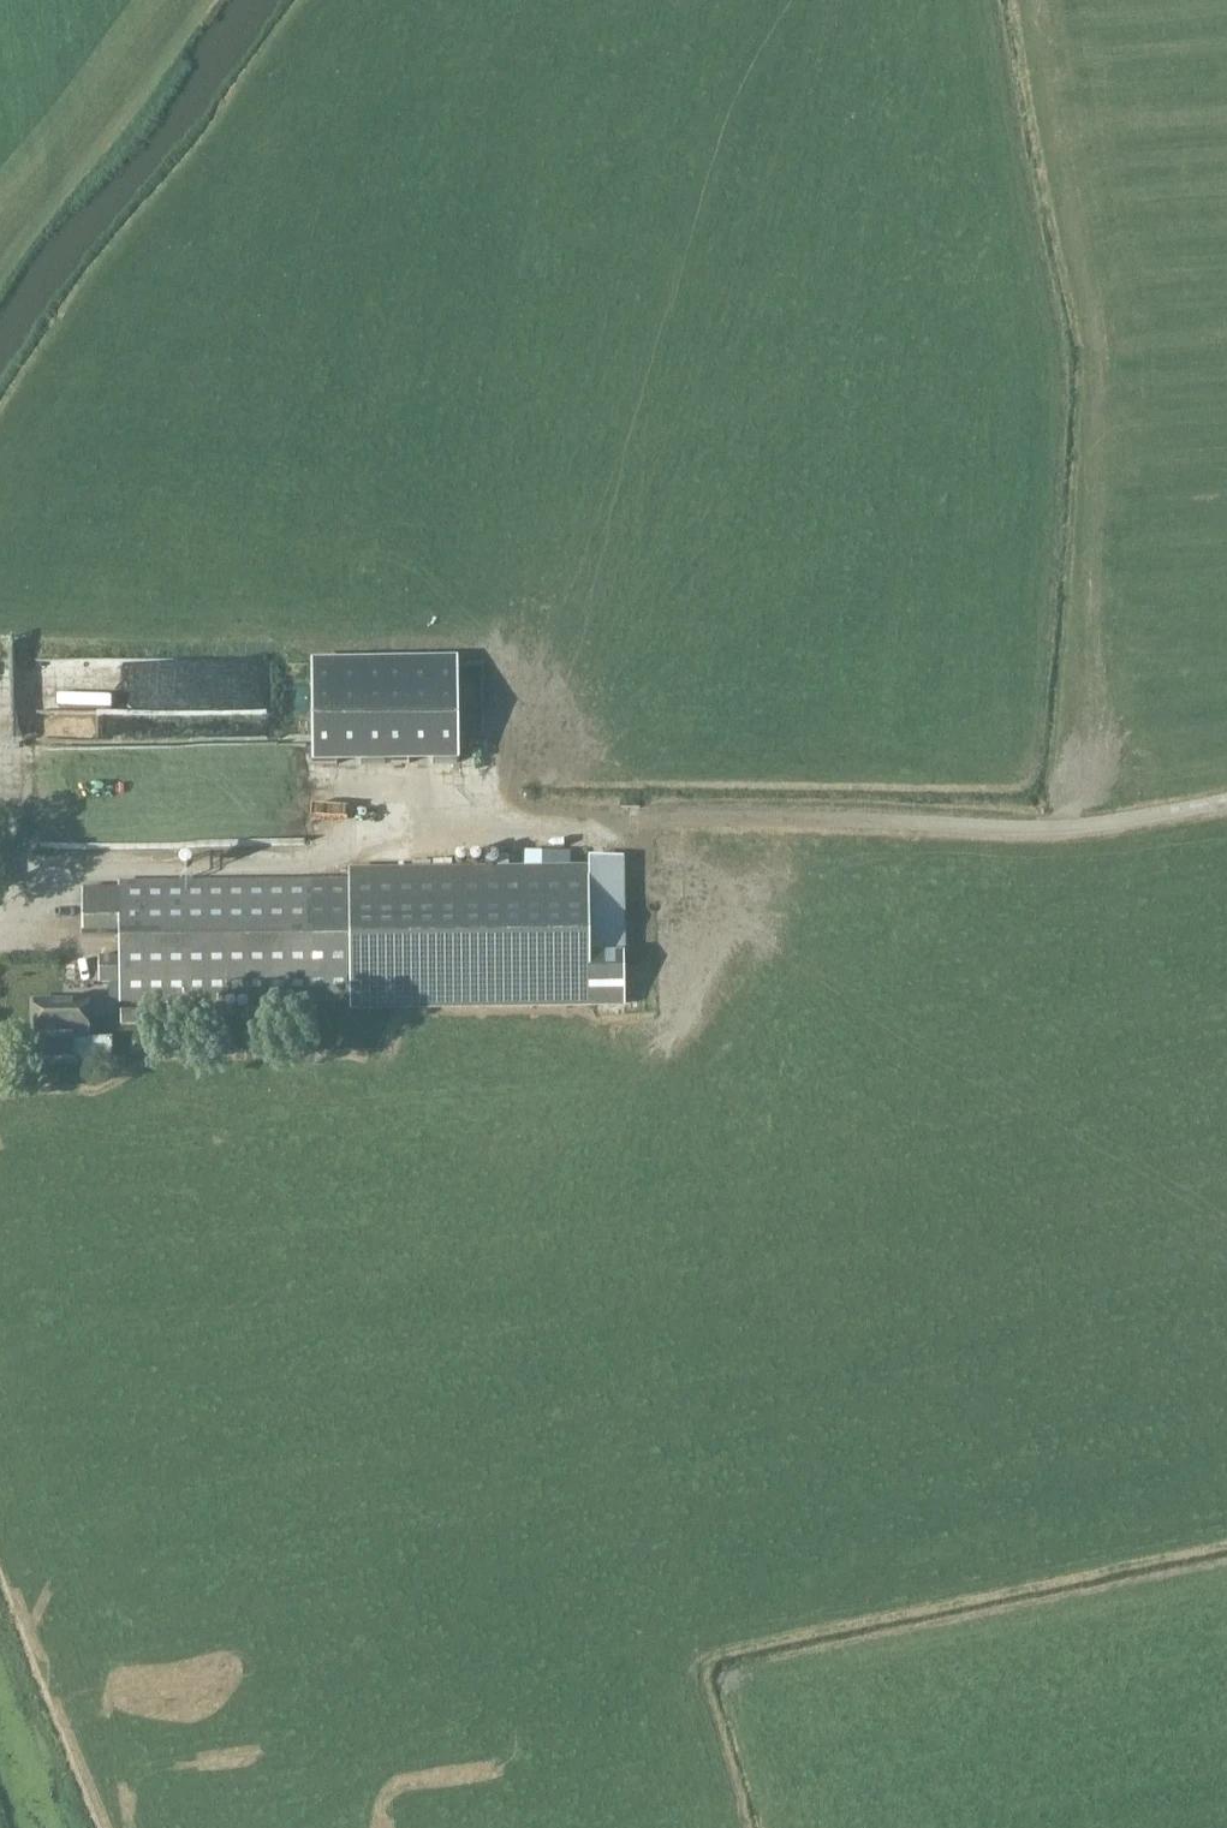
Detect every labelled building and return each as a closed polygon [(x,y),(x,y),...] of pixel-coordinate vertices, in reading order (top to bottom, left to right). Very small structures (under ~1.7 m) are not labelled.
[(458,761),(457,659),(312,660),(313,762),(458,761)] [(94,891),(81,891),(82,934),(94,934),(119,934),(120,957),(98,957),(99,985),(120,984),(120,1005),(313,1003),(351,1003),(351,1009),(378,1008),(589,1006),(619,1006),(618,959),(618,958),(623,958),(622,863),(588,864),(588,873),(349,875),(349,881),(311,882),(126,884),(119,884),(119,890),(94,891)] [(42,1058),(74,1058),(74,1040),(88,1040),(88,1001),(35,1002),(35,1040),(42,1040),(42,1058)] [(139,1011),(120,1011),(120,1025),(140,1025),(139,1011)]
